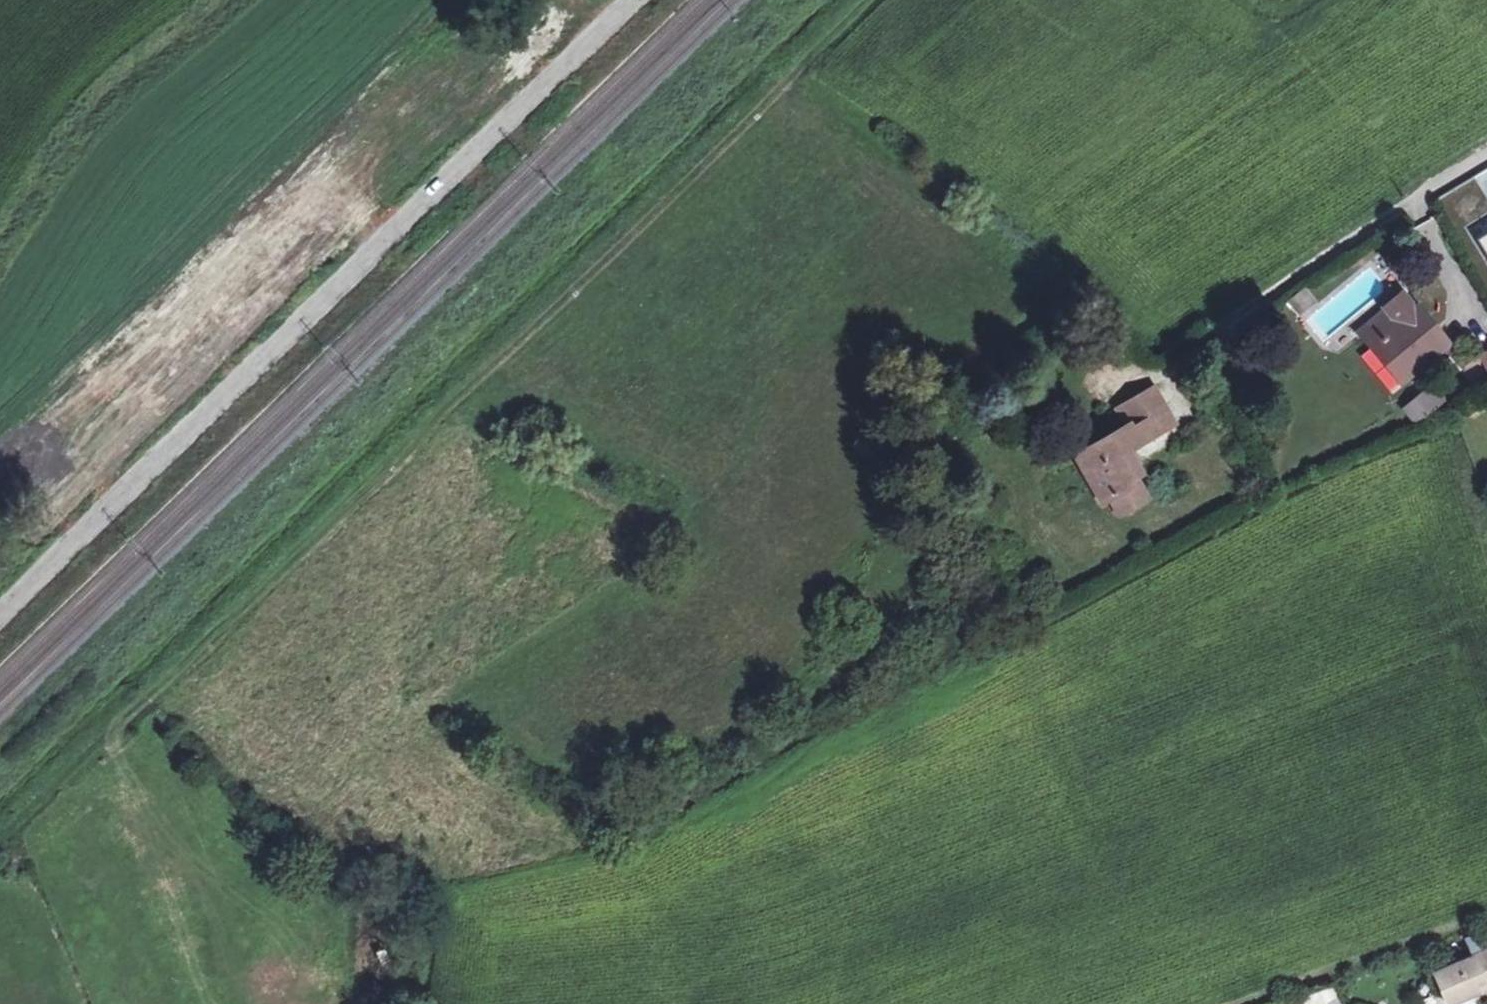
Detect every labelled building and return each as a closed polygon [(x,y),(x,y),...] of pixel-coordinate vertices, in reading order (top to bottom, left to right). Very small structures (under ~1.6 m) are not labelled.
[(1303,291),(1289,302),(1300,315),(1313,303),(1303,291)] [(1405,294),(1385,311),(1397,325),(1417,309),(1405,294)] [(1380,341),(1409,376),(1444,346),(1447,344),(1417,309),(1397,325),(1385,311),(1360,332),(1373,347),(1380,341)] [(1402,381),(1409,376),(1380,341),(1373,347),(1402,381)] [(1444,346),(1448,351),(1463,369),(1485,358),(1482,352),(1464,361),(1453,346),(1449,342),(1447,344),(1444,346)] [(1413,426),(1447,401),(1434,382),(1399,407),(1413,426)] [(1140,397),(1160,433),(1176,424),(1156,387),(1140,397)] [(1104,463),(1086,474),(1103,503),(1111,499),(1120,514),(1148,498),(1136,477),(1142,474),(1129,451),(1160,433),(1140,397),(1117,410),(1126,427),(1094,445),(1104,463)] [(1104,463),(1094,445),(1076,456),(1086,474),(1104,463)] [(1486,988),(1486,950),(1436,972),(1450,1003),(1486,988)]
